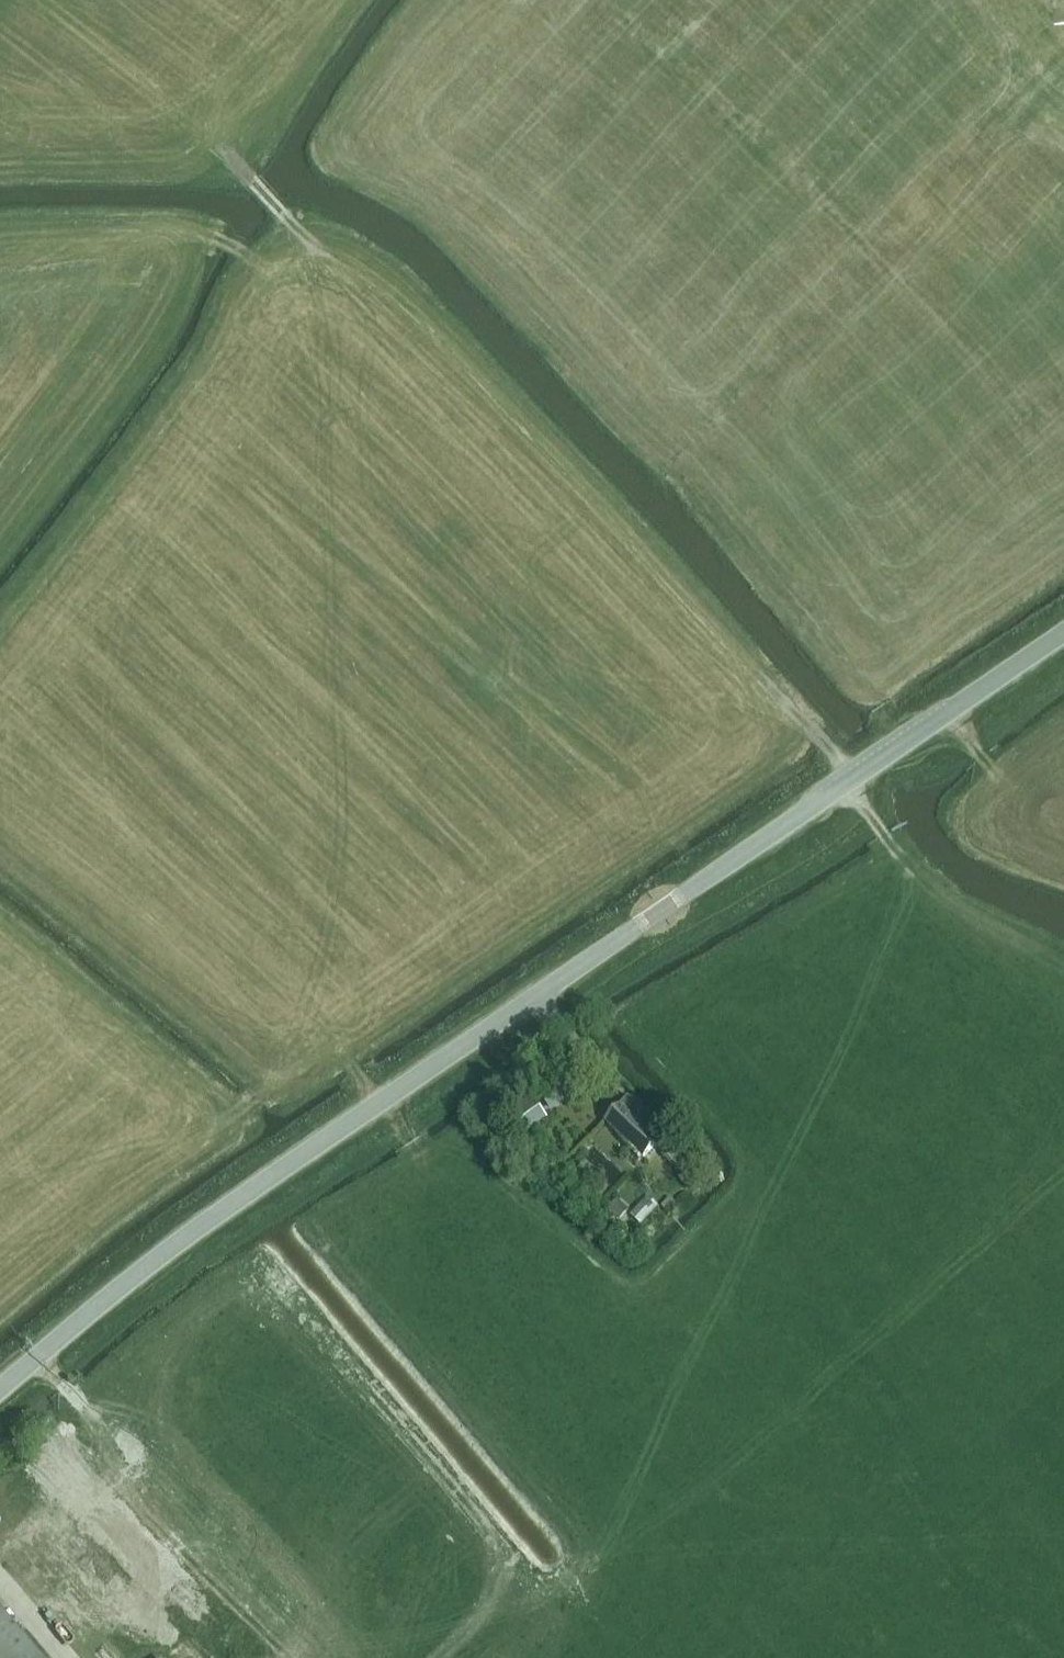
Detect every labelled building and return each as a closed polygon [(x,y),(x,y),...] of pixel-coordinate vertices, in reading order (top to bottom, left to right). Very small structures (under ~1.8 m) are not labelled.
[(523,1135),(546,1117),(526,1091),(503,1110),(523,1135)] [(605,1120),(643,1158),(659,1142),(658,1140),(665,1132),(628,1097),(605,1120)] [(693,1167),(682,1177),(688,1184),(699,1175),(693,1167)] [(644,1223),(663,1206),(653,1195),(634,1213),(644,1223)] [(0,1607),(0,1657),(43,1657),(0,1607)]
